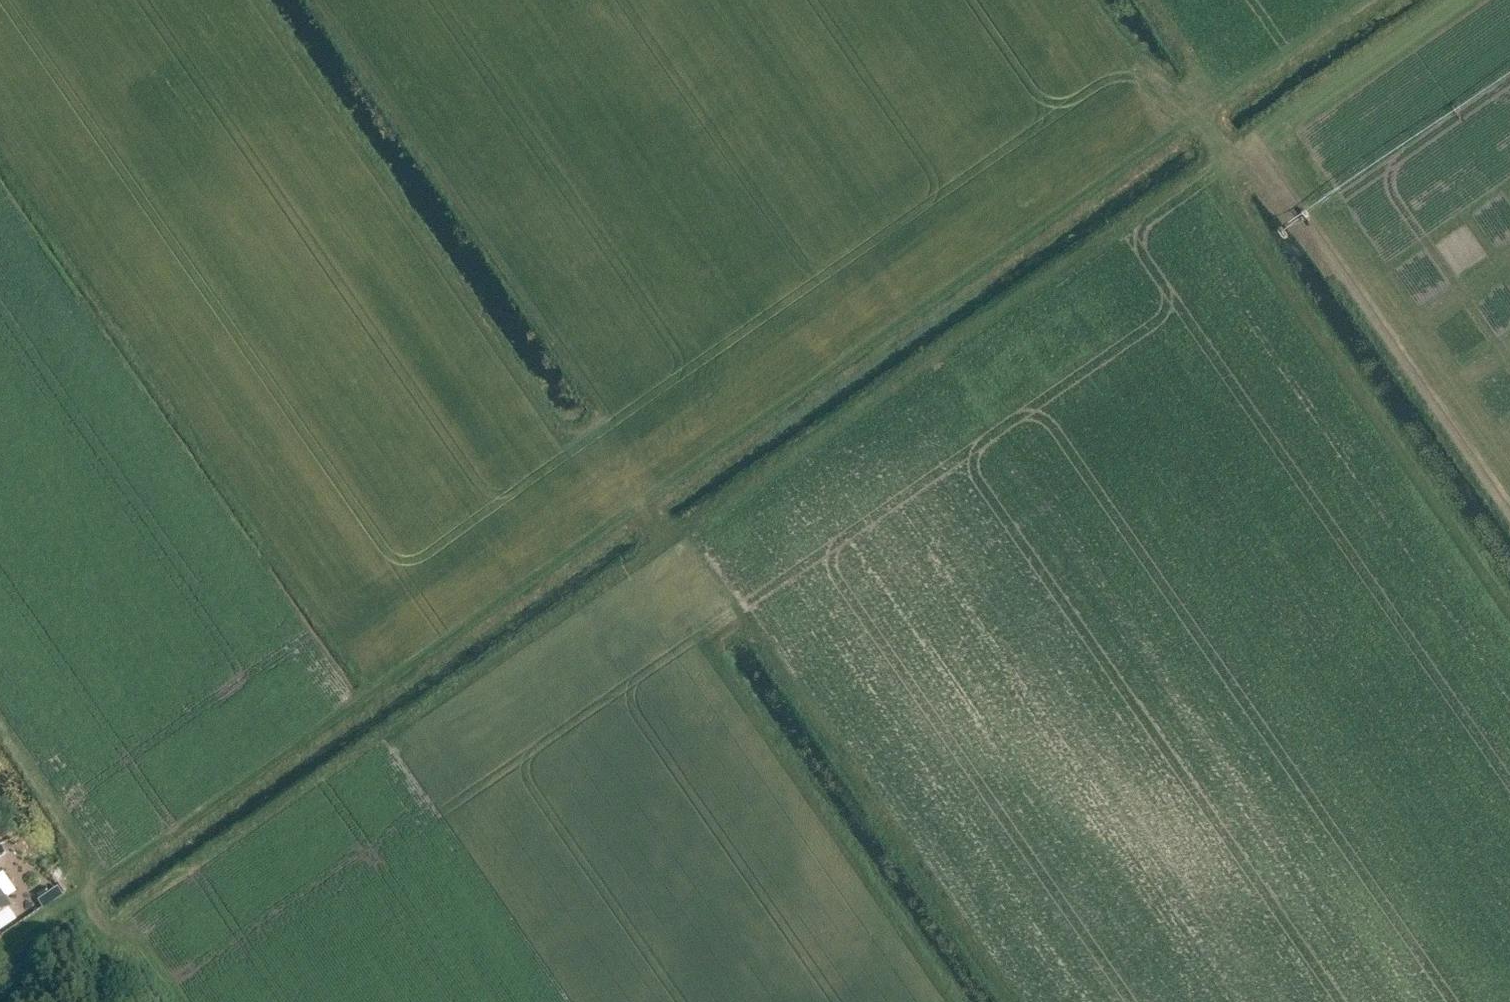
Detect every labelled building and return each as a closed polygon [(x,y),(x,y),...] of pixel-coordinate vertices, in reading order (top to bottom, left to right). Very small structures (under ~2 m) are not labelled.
[(9,908),(0,895),(0,915),(9,908)]
